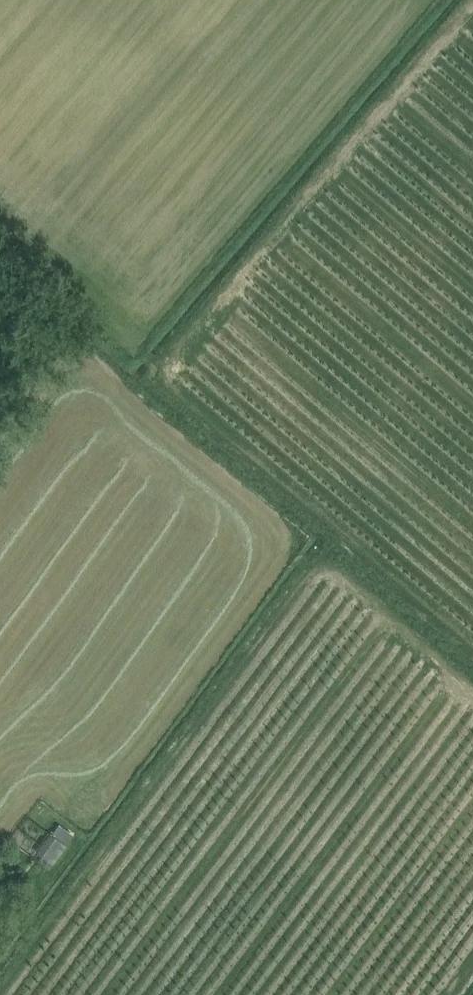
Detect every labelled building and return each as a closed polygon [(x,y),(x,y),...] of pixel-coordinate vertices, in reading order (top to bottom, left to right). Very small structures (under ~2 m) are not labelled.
[(50,833),(36,852),(53,864),(67,845),(66,844),(74,835),(59,824),(52,834),(50,833)]
